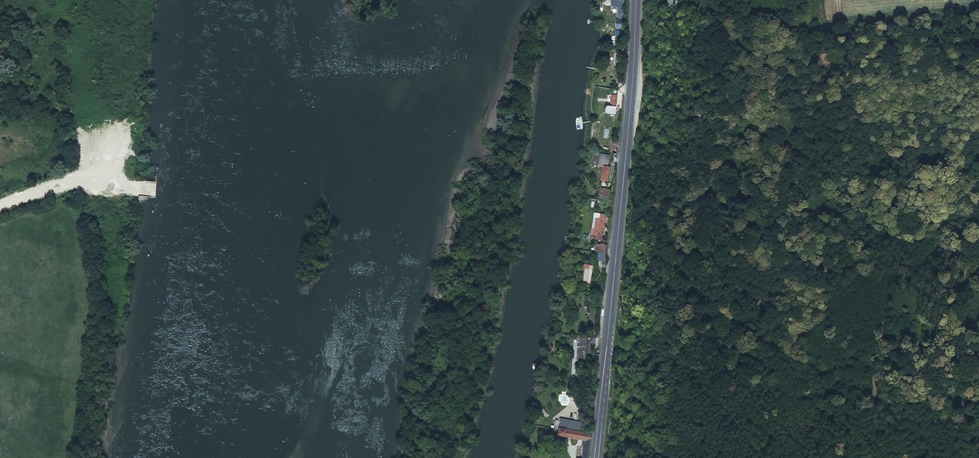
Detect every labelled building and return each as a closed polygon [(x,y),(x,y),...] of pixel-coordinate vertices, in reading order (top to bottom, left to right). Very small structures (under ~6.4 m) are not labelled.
[(624,0),(611,0),(611,7),(614,7),(614,13),(618,13),(618,18),(615,18),(615,28),(623,28),(624,0)] [(604,109),(605,105),(602,105),(600,107),(599,110),(601,112),(609,113),(610,109),(604,109)] [(602,164),(599,182),(607,183),(610,166),(602,164)] [(599,187),(597,197),(608,200),(610,189),(599,187)] [(593,212),(590,239),(605,241),(608,214),(593,212)] [(605,244),(593,243),(592,251),(595,252),(595,259),(604,260),(605,244)] [(591,283),(592,265),(584,264),(582,282),(591,283)] [(578,340),(575,363),(583,364),(586,342),(578,340)] [(561,430),(573,432),(574,419),(554,416),(552,425),(562,427),(561,430)] [(587,437),(581,436),(581,433),(573,432),(561,430),(562,427),(552,425),(551,435),(578,440),(575,457),(584,457),(585,448),(587,437)]
